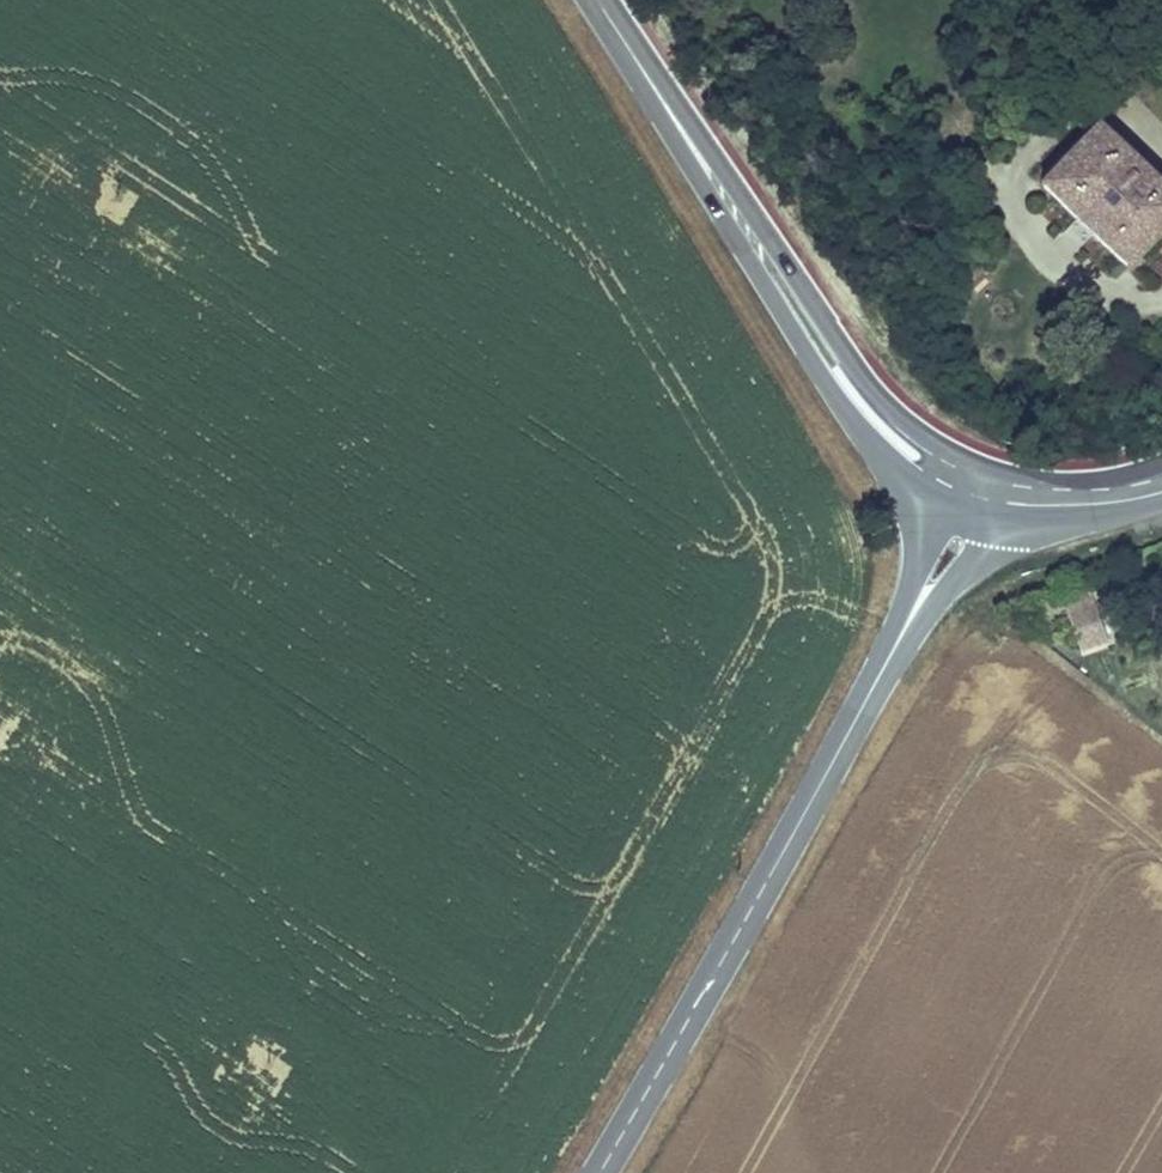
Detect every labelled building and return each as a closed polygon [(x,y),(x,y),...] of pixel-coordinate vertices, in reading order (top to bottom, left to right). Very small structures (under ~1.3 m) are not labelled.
[(1161,221),(1161,189),(1095,124),(1038,185),(1121,264),(1161,221)] [(1091,591),(1063,601),(1081,652),(1109,642),(1091,591)]
